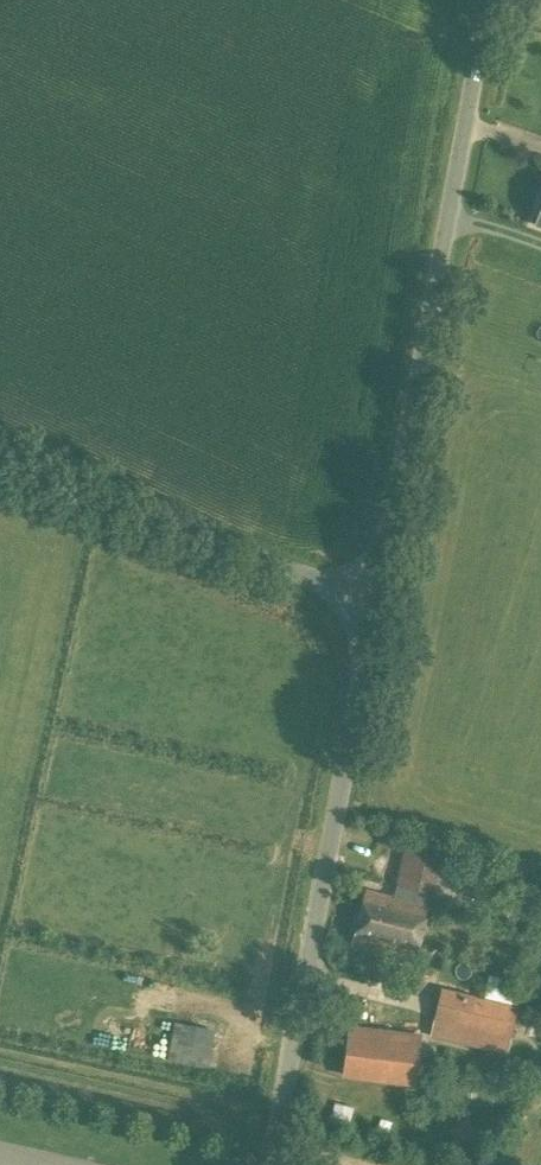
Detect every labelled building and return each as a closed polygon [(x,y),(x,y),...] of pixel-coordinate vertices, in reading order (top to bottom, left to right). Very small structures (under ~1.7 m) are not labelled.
[(412,960),(427,907),(441,855),(393,842),(382,882),(396,886),(393,898),(366,891),(351,944),(412,960)] [(516,1020),(519,1010),(442,990),(430,1036),(507,1056),(516,1020)] [(414,1081),(419,1035),(350,1028),(345,1074),(414,1081)]
